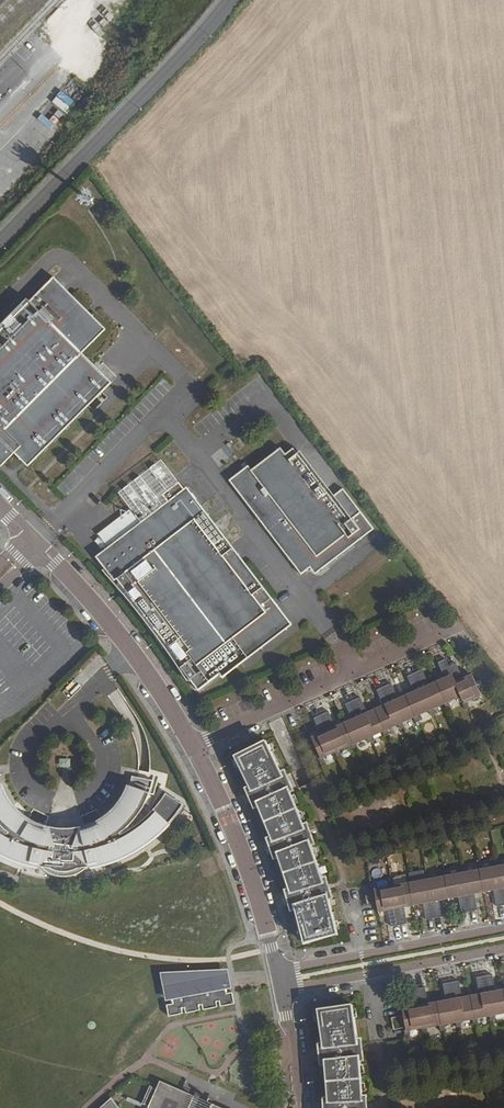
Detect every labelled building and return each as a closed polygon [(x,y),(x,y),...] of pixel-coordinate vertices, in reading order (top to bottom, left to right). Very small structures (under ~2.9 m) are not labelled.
[(14,453),(27,467),(111,382),(82,353),(105,329),(53,277),(28,301),(30,303),(26,308),(24,306),(0,330),(0,460),(1,461),(11,450),(14,453)] [(327,565),(374,529),(343,488),(334,495),(331,497),(297,453),(293,448),(285,454),(280,447),(251,470),(248,465),(231,478),(229,480),(301,574),(310,568),(314,564),(322,565),(325,563),(327,565)] [(0,466),(14,453),(11,450),(1,461),(0,460),(0,466)] [(331,497),(334,495),(300,451),(297,453),(331,497)] [(183,490),(95,557),(114,581),(116,579),(183,666),(180,667),(198,691),(219,675),(279,629),(277,626),(280,623),(279,616),(277,613),(280,611),(270,598),(268,600),(198,508),(200,507),(189,492),(186,494),(183,490)] [(322,565),(314,564),(310,568),(315,574),(327,565),(325,563),(322,565)] [(222,678),(290,625),(280,611),(277,613),(279,616),(280,623),(277,626),(279,629),(219,675),(222,678)] [(439,700),(452,694),(437,662),(430,665),(436,679),(429,682),(437,701),(439,700)] [(456,703),(471,696),(462,677),(455,680),(449,667),(441,670),(456,703)] [(434,702),(437,701),(429,682),(421,685),(415,672),(407,676),(421,708),(424,707),(434,702)] [(419,709),(421,708),(407,676),(400,679),(406,693),(398,696),(407,715),(409,714),(419,709)] [(394,721),(407,715),(398,696),(391,699),(385,686),(377,690),(392,722),(394,721)] [(376,729),(392,722),(377,690),(370,693),(376,706),(368,710),(376,729)] [(374,730),(376,729),(368,710),(361,713),(355,700),(347,703),(361,736),(364,735),(374,730)] [(458,702),(453,704),(456,710),(461,708),(458,702)] [(359,737),(361,736),(347,703),(340,707),(345,720),(338,724),(346,743),(349,741),(359,737)] [(344,744),(346,743),(338,724),(331,727),(325,714),(317,718),(331,750),(334,748),(344,744)] [(329,751),(331,750),(317,718),(310,721),(315,734),(308,738),(316,757),(318,756),(329,751)] [(265,739),(232,754),(248,785),(251,792),(258,808),(270,836),(278,857),(287,885),(293,907),(301,939),(335,931),(328,901),(324,889),(320,876),(314,854),(311,845),(302,820),(298,810),(290,792),(280,769),(277,764),(265,739)] [(70,758),(59,757),(59,765),(70,766),(70,758)] [(283,767),(280,769),(290,792),(294,791),(283,767)] [(165,793),(150,811),(143,805),(152,780),(131,776),(131,778),(130,779),(130,780),(130,782),(130,783),(129,783),(129,786),(128,786),(128,788),(124,795),(124,796),(120,801),(120,802),(116,807),(115,808),(109,814),(108,815),(107,816),(105,817),(101,820),(100,821),(96,823),(89,826),(89,824),(86,824),(85,824),(83,826),(80,826),(79,827),(78,827),(76,827),(75,827),(60,828),(56,828),(56,827),(54,827),(42,824),(39,823),(38,825),(37,825),(32,823),(31,822),(29,821),(27,820),(26,819),(25,818),(24,817),(19,813),(18,813),(8,800),(0,785),(0,784),(0,852),(20,862),(22,862),(23,863),(27,864),(28,864),(37,866),(39,866),(41,867),(42,868),(43,869),(45,870),(49,873),(50,873),(53,875),(54,875),(55,875),(56,876),(67,877),(67,876),(70,876),(71,876),(75,875),(78,873),(82,871),(83,870),(84,869),(85,869),(85,868),(86,867),(90,866),(92,866),(101,864),(102,864),(103,864),(122,857),(144,844),(146,842),(147,842),(158,834),(159,832),(160,832),(182,804),(165,793)] [(248,785),(244,787),(255,809),(258,808),(251,792),(248,785)] [(305,819),(302,820),(311,845),(314,843),(305,819)] [(274,858),(278,857),(270,836),(266,837),(274,858)] [(501,870),(496,871),(485,873),(482,874),(486,894),(494,892),(497,907),(503,906),(503,870),(501,870)] [(324,874),(320,876),(324,889),(328,901),(332,900),(324,874)] [(486,894),(482,874),(480,874),(468,876),(463,877),(452,879),(449,880),(453,900),(456,900),(461,898),(464,913),(481,910),(478,895),(486,894)] [(453,900),(449,880),(447,880),(435,882),(430,883),(419,885),(416,886),(420,906),(428,905),(431,917),(431,919),(448,916),(446,906),(445,901),(453,900)] [(287,885),(283,886),(289,908),(293,907),(287,885)] [(420,906),(416,886),(413,886),(402,889),(397,890),(386,892),(383,892),(384,894),(385,904),(387,912),(395,911),(398,926),(415,922),(412,908),(420,906)] [(385,904),(384,894),(374,896),(376,905),(385,904)] [(227,985),(224,972),(163,975),(168,999),(171,999),(172,1003),(166,1004),(168,1016),(178,1014),(178,1013),(181,1012),(181,1010),(184,1009),(185,1013),(196,1011),(196,1009),(199,1009),(198,1007),(202,1006),(202,1009),(216,1007),(216,1003),(219,1003),(219,1005),(223,1004),(223,1005),(234,1003),(231,992),(226,993),(224,985),(227,985)] [(503,988),(494,990),(491,976),(474,979),(477,993),(468,995),(472,1015),(475,1015),(487,1012),(492,1011),(503,1009),(503,995),(503,988)] [(472,1015),(468,995),(460,997),(457,982),(440,986),(443,1000),(434,1002),(438,1022),(441,1021),(452,1019),(458,1018),(470,1016),(472,1015)] [(438,1022),(434,1002),(425,1004),(422,989),(406,993),(409,1007),(400,1009),(401,1013),(403,1025),(404,1029),(406,1028),(418,1026),(423,1025),(435,1022),(438,1022)] [(347,1002),(313,1007),(314,1016),(318,1041),(321,1065),(322,1083),(323,1096),(324,1107),(360,1107),(359,1095),(358,1085),(356,1062),(353,1036),(350,1018),(347,1002)] [(403,1025),(401,1013),(392,1015),(394,1027),(403,1025)] [(151,1087),(144,1104),(153,1107),(152,1107),(188,1107),(191,1101),(190,1101),(191,1099),(189,1098),(190,1095),(180,1091),(178,1095),(161,1088),(160,1091),(151,1087)] [(196,1090),(193,1097),(191,1101),(188,1107),(194,1107),(201,1092),(196,1090)] [(144,1104),(117,1092),(117,1093),(116,1094),(115,1094),(114,1095),(143,1107),(152,1107),(153,1107),(144,1104)] [(204,1107),(209,1107),(210,1107),(214,1098),(209,1096),(204,1107)] [(110,1098),(100,1107),(119,1107),(110,1098)]
